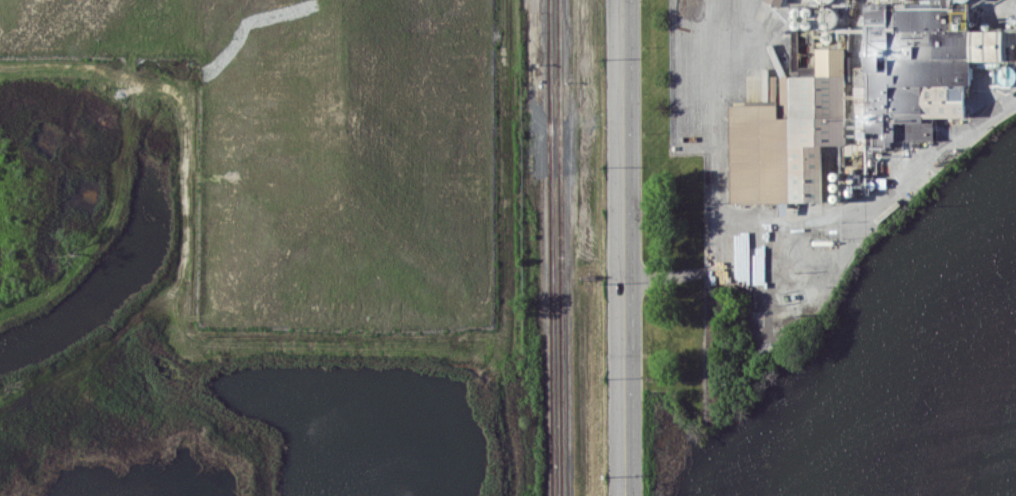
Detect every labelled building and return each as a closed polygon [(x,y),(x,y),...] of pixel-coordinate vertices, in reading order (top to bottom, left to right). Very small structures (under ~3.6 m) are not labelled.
[(821,4),(825,3),(829,4),(833,6),(836,9),(837,13),(837,17),(837,20),(835,23),(831,26),(827,27),(823,27),(819,26),(816,23),(814,19),(813,15),(814,11),(816,7),(821,4)] [(1004,26),(1015,27),(1015,61),(973,62),(974,84),(966,84),(966,117),(933,119),(933,136),(902,137),(902,149),(868,150),(866,3),(890,3),(891,8),(1004,10),(1004,26)] [(845,146),(824,146),(824,202),(731,203),(731,105),(780,105),(780,76),(818,75),(817,47),(844,47),(845,146)] [(1001,63),(999,65),(997,68),(996,72),(996,75),(998,78),(999,80),(1002,82),(1006,82),(1010,82),(1013,80),(1015,77),(1015,74),(1015,68),(1015,67),(1013,64),(1010,62),(1005,62),(1001,63)]
